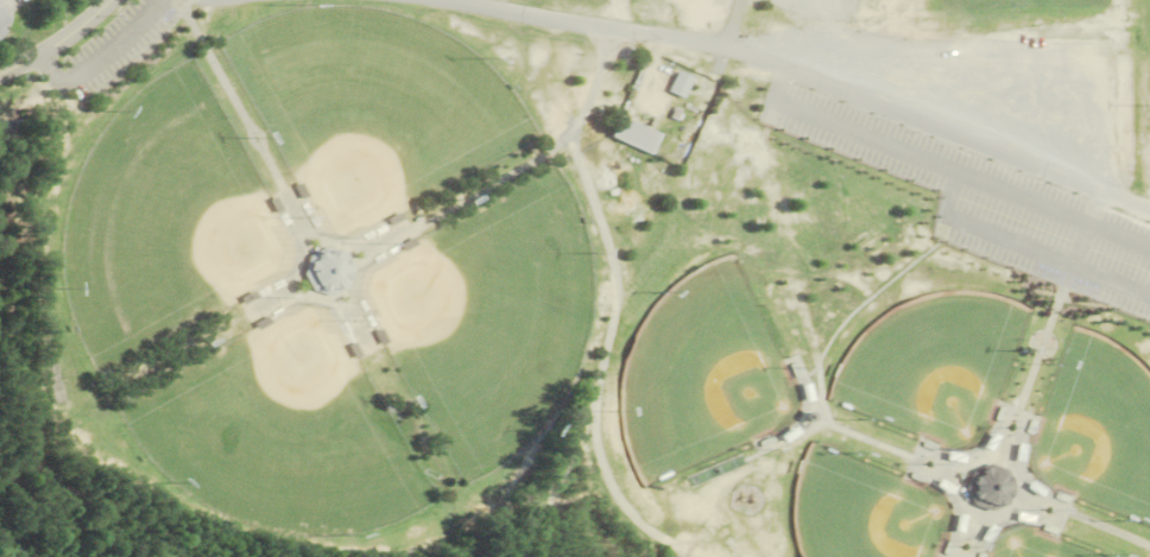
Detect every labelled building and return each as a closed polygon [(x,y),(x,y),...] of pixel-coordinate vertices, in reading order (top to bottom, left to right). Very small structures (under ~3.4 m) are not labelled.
[(19,24),(0,38),(0,0),(2,0),(19,24)] [(669,93),(685,99),(693,77),(678,71),(669,93)] [(611,137),(650,157),(660,136),(621,116),(611,137)] [(316,291),(322,287),(330,299),(355,281),(333,248),(301,269),(316,291)] [(1013,495),(997,464),(966,480),(982,512),(1013,495)]
